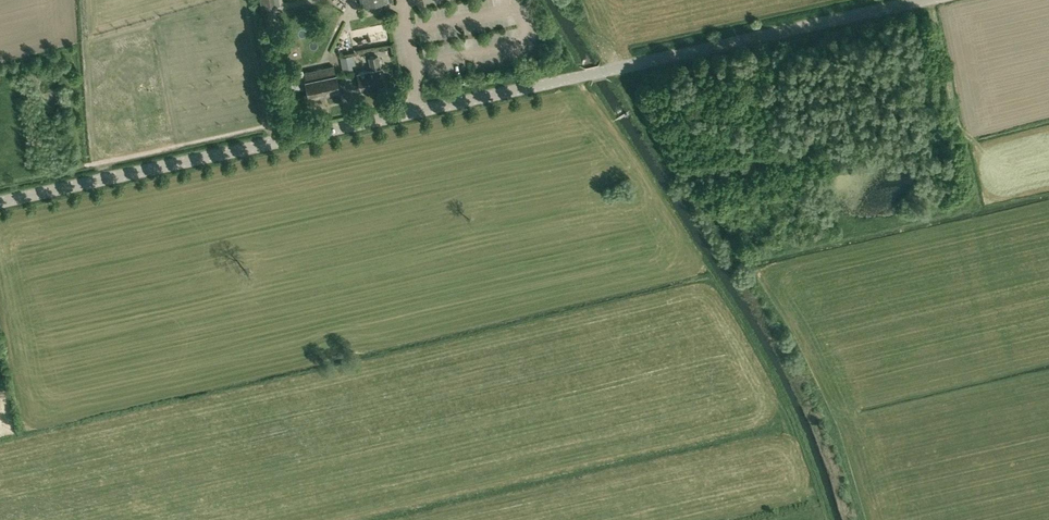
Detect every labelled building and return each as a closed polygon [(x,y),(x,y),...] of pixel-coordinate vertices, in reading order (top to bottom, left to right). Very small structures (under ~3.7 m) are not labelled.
[(261,9),(280,6),(279,0),(260,0),(261,9)] [(352,64),(350,55),(341,57),(344,73),(354,70),(352,64)] [(380,68),(378,57),(369,58),(371,70),(358,73),(361,91),(385,86),(381,68),(380,68)] [(306,81),(310,96),(339,90),(336,74),(335,74),(333,66),(304,72),(306,81)]
